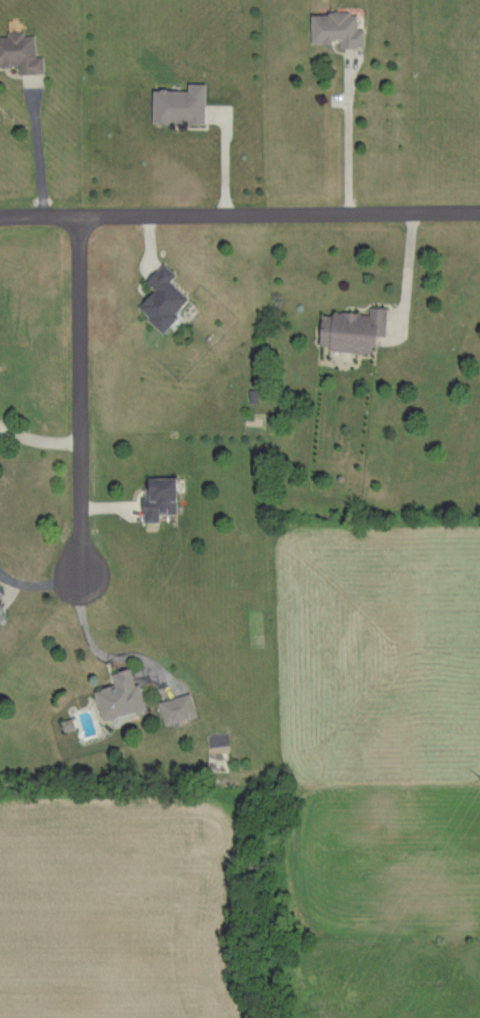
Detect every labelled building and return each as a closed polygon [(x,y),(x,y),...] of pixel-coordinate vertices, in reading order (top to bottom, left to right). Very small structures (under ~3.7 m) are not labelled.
[(305,41),(334,40),(334,46),(358,45),(358,27),(351,27),(351,10),(305,11),(305,41)] [(12,65),(12,74),(37,73),(37,56),(30,56),(28,33),(2,34),(2,38),(0,38),(0,65),(12,65)] [(198,120),(198,81),(180,81),(181,87),(144,87),(145,121),(198,120)] [(129,304),(156,331),(173,314),(169,310),(182,298),(163,279),(170,273),(158,260),(139,279),(147,287),(129,304)] [(381,306),(364,305),(364,312),(325,309),(324,314),(313,314),(311,343),(322,344),(322,349),(365,351),(366,333),(379,334),(381,306)] [(170,512),(169,475),(138,476),(139,497),(135,497),(136,521),(154,521),(154,512),(170,512)] [(125,666),(102,672),(106,686),(86,691),(94,720),(137,708),(125,666)] [(184,692),(152,702),(159,724),(191,714),(184,692)]
